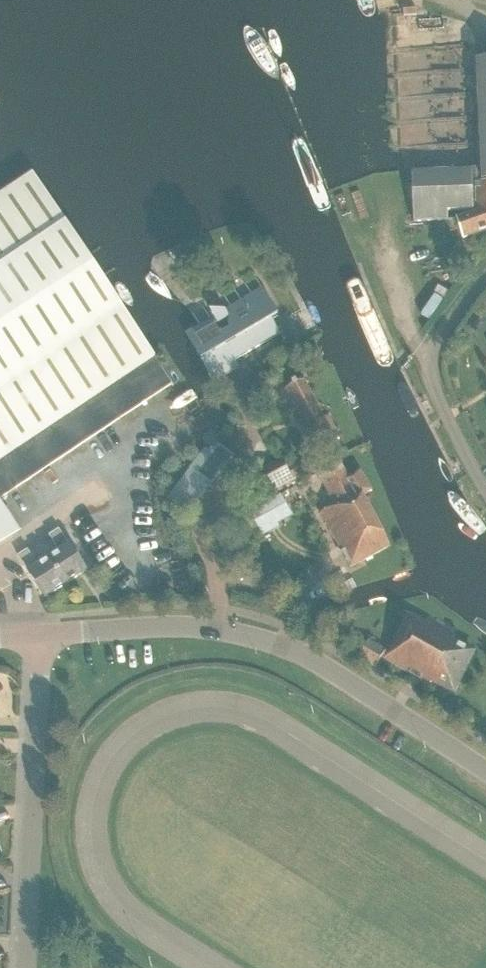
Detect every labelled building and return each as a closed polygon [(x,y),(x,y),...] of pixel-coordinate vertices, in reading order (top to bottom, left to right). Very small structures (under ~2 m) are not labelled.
[(478,61),(482,170),(412,172),(414,221),(448,220),(447,211),(473,210),(472,183),(475,183),(476,212),(456,219),(463,239),(485,231),(485,60),(478,61)] [(0,197),(0,500),(173,385),(154,357),(32,176),(0,197)] [(277,314),(262,290),(227,312),(226,310),(209,310),(215,319),(186,336),(214,381),(239,365),(235,358),(282,330),(273,316),(277,314)] [(324,419),(302,378),(284,388),(318,450),(340,439),(328,417),(324,419)] [(192,515),(200,505),(198,502),(204,494),(202,492),(225,464),(206,449),(168,496),(192,515)] [(287,467),(293,479),(315,468),(308,456),(287,467)] [(293,479),(287,467),(282,459),(262,470),(275,494),(296,483),(293,479)] [(349,478),(340,463),(318,474),(336,506),(321,513),(351,568),(390,546),(363,497),(373,491),(361,471),(349,478)] [(269,505),(266,506),(276,524),(278,522),(290,516),(280,498),(269,505)] [(15,531),(0,508),(0,541),(15,531)] [(51,559),(67,583),(86,570),(70,546),(59,530),(50,536),(61,552),(51,559)] [(67,583),(51,559),(39,567),(28,550),(18,556),(29,573),(45,597),(67,583)] [(369,641),(360,658),(377,667),(383,656),(385,657),(384,658),(430,685),(433,680),(456,690),(474,653),(452,643),(454,638),(407,613),(387,651),(386,651),(387,650),(369,641)]
